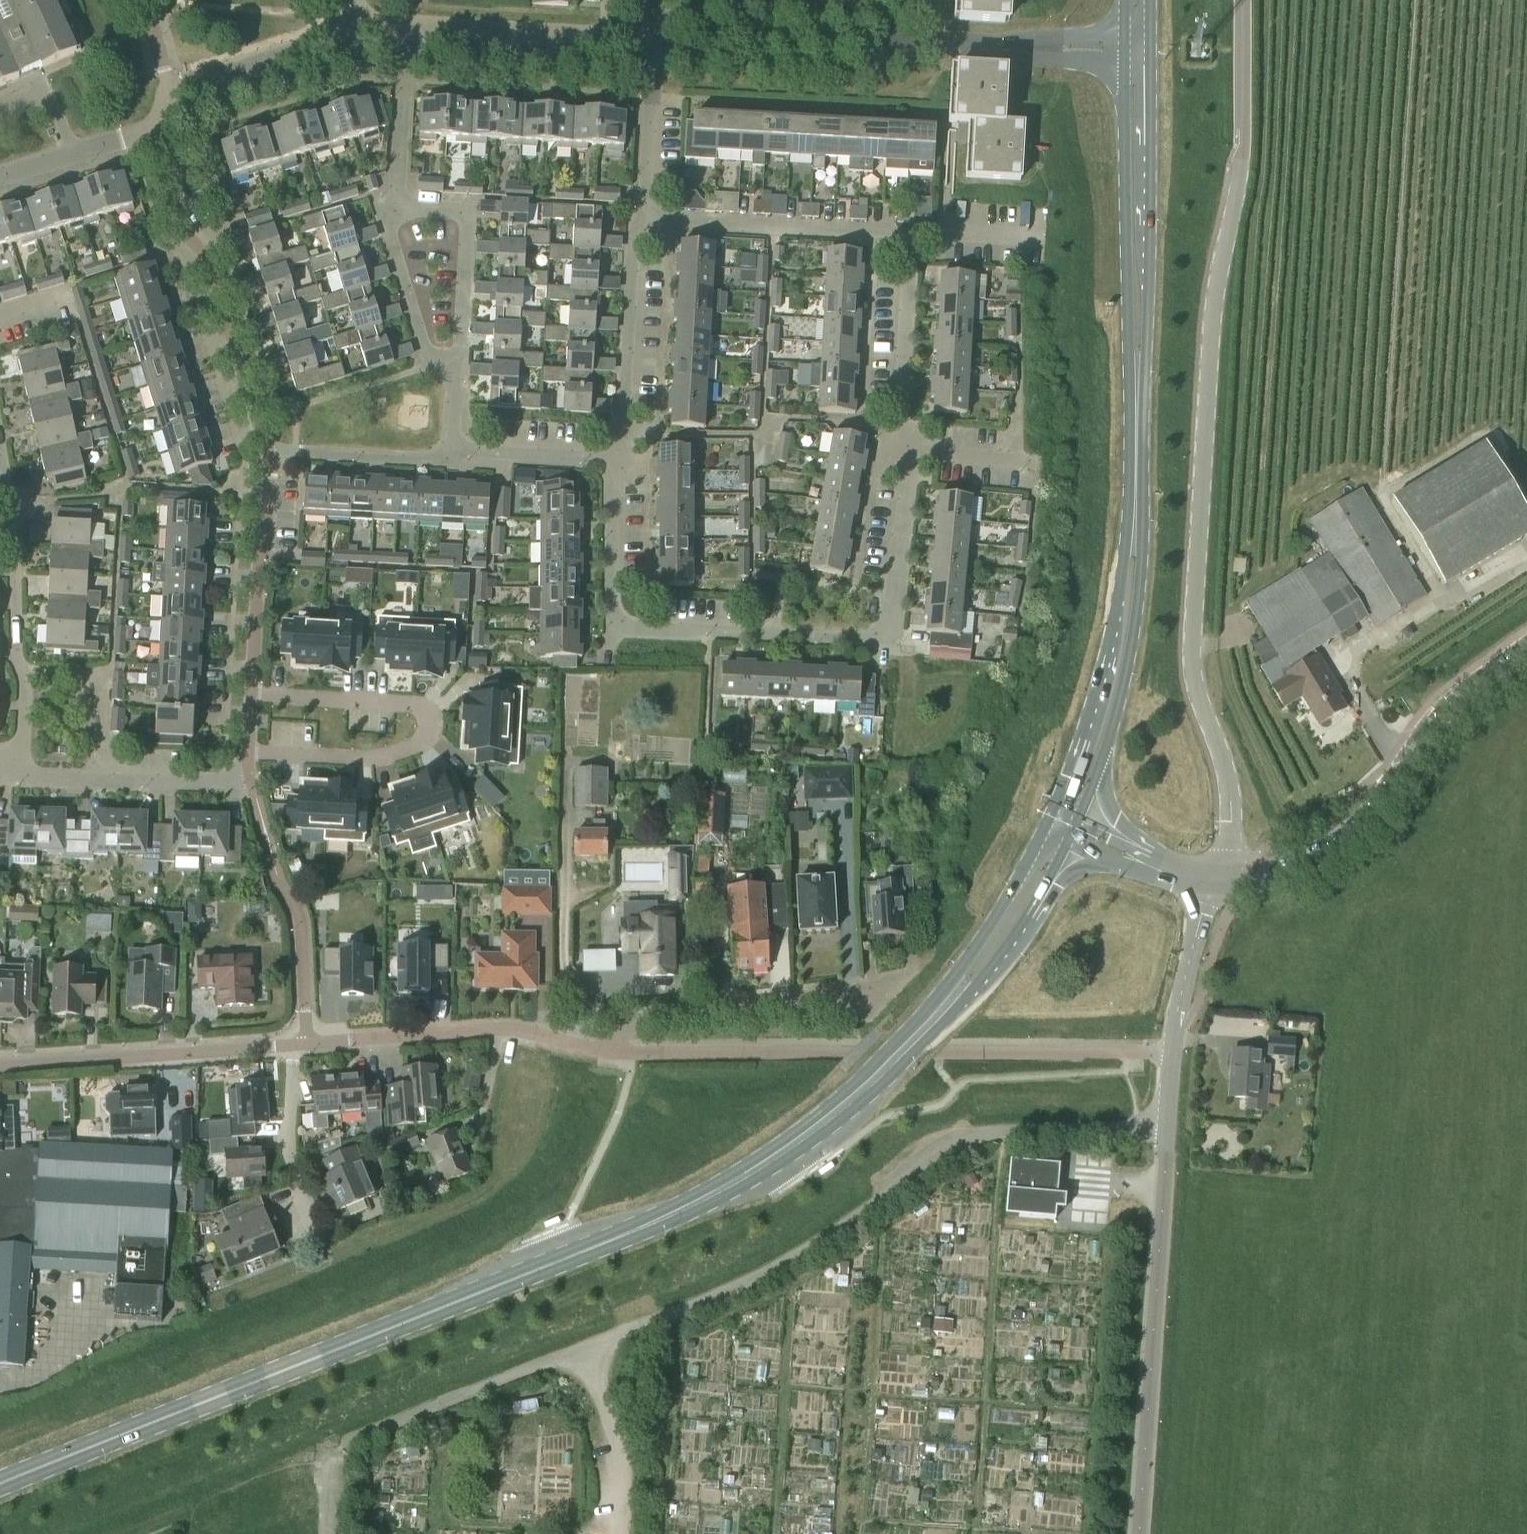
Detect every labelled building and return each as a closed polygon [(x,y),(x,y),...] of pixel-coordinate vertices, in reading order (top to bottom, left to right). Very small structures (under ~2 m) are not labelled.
[(19,78),(19,77),(42,66),(42,68),(81,50),(72,31),(68,33),(53,0),(0,0),(0,87),(19,78)] [(954,20),(1010,23),(1011,0),(955,0),(954,20)] [(952,68),(949,109),(949,123),(969,124),(967,144),(966,177),(1021,180),(1024,125),(1004,124),(1007,71),(952,68)] [(356,101),(343,105),(353,139),(362,136),(364,140),(380,136),(378,130),(389,126),(381,102),(370,105),(369,100),(357,103),(356,101)] [(446,137),(448,102),(435,101),(434,103),(422,103),(420,140),(436,141),(436,136),(446,137)] [(462,102),(448,102),(446,137),(456,137),(456,142),(471,143),(473,105),(462,105),(462,102)] [(485,106),(473,105),(471,143),(486,144),(487,139),(496,140),(498,105),(485,104),(485,106)] [(330,111),(319,115),(330,151),(345,146),(344,141),(353,139),(343,105),(330,109),(330,111)] [(498,105),(496,140),(506,140),(506,145),(521,146),(524,108),(512,108),(512,105),(498,105)] [(535,109),(524,108),(521,146),(537,147),(537,142),(547,142),(549,107),(536,107),(535,109)] [(563,108),(549,107),(547,142),(557,143),(557,148),(572,149),(574,111),(563,111),(563,108)] [(574,111),(572,149),(587,149),(588,145),(598,145),(600,110),(586,109),(586,112),(574,111)] [(600,110),(598,145),(607,146),(607,151),(623,152),(626,114),(613,113),(613,111),(600,110)] [(330,151),(319,115),(308,118),(308,116),(294,120),(305,153),(314,151),(316,155),(330,151)] [(694,115),(694,121),(686,121),(684,159),(716,161),(717,150),(719,117),(694,115)] [(743,118),(719,117),(717,150),(741,152),(743,118)] [(767,120),(743,118),(741,152),(754,152),(753,166),(764,167),(765,153),(767,120)] [(282,126),(271,129),(282,165),(297,161),(295,156),(305,153),(294,120),(281,124),(282,126)] [(791,121),(767,120),(765,153),(789,154),(791,121)] [(791,121),(789,154),(813,156),(815,122),(791,121)] [(813,156),(814,156),(813,169),(824,170),(825,156),(837,157),(839,124),(815,122),(813,156)] [(839,124),(837,157),(850,158),(850,171),(861,172),(863,125),(839,124)] [(887,126),(863,125),(861,172),(873,172),(873,159),(885,160),(887,126)] [(885,160),(886,160),(885,170),(909,171),(911,128),(887,126),(885,160)] [(911,128),(909,171),(934,173),(936,129),(911,128)] [(259,130),(246,134),(258,173),(282,165),(271,129),(260,133),(259,130)] [(258,173),(246,134),(233,138),(234,141),(222,144),(233,180),(258,173)] [(97,180),(108,214),(117,211),(118,215),(134,211),(123,175),(111,178),(110,176),(97,180)] [(369,192),(378,189),(374,176),(365,178),(369,192)] [(444,180),(419,178),(418,191),(443,192),(444,180)] [(85,186),(74,190),(85,226),(100,221),(98,217),(108,214),(97,180),(84,184),(85,186)] [(468,194),(469,185),(455,184),(454,193),(468,194)] [(483,185),(469,185),(468,194),(482,195),(483,185)] [(342,190),(345,199),(358,195),(356,186),(342,190)] [(519,197),(519,187),(505,187),(505,196),(519,197)] [(519,187),(519,197),(532,197),(533,188),(519,187)] [(619,202),(620,190),(595,188),(594,201),(619,202)] [(569,200),(570,190),(556,189),(555,199),(569,200)] [(62,191),(49,195),(59,228),(69,226),(70,230),(85,226),(74,190),(63,193),(62,191)] [(345,199),(342,190),(329,194),(332,203),(345,199)] [(570,190),(569,200),(583,200),(584,191),(570,190)] [(685,191),(685,206),(703,206),(703,191),(685,191)] [(59,228),(49,195),(36,199),(37,201),(26,204),(37,240),(51,236),(50,231),(59,228)] [(705,204),(705,211),(714,212),(714,199),(706,199),(705,204)] [(723,200),(714,199),(714,212),(722,212),(723,200)] [(294,205),(297,214),(310,210),(307,201),(294,205)] [(762,214),(762,202),(754,201),(753,214),(762,214)] [(907,210),(906,223),(914,223),(915,218),(918,218),(931,219),(932,202),(916,201),(915,207),(907,206),(907,210)] [(526,245),(539,246),(549,247),(550,232),(527,231),(528,204),(502,202),(499,243),(526,245)] [(771,202),(762,202),(762,214),(770,215),(771,202)] [(14,205),(1,209),(11,243),(21,240),(22,245),(37,240),(26,204),(15,208),(14,205)] [(810,217),(811,205),(802,204),(801,217),(810,217)] [(297,214),(294,205),(281,209),(284,218),(297,214)] [(573,248),(600,249),(602,208),(552,205),(552,207),(551,219),(574,221),(573,247),(573,248)] [(819,205),(811,205),(810,217),(819,217),(819,205)] [(332,253),(358,245),(345,206),(297,220),(301,234),(324,228),(331,253),(332,253)] [(858,220),(859,207),(850,207),(849,219),(858,220)] [(859,207),(858,220),(866,220),(867,208),(859,207)] [(1,209),(0,210),(0,252),(3,251),(2,246),(11,243),(1,209)] [(269,209),(245,216),(249,229),(273,221),(269,209)] [(906,223),(907,210),(898,210),(897,222),(906,223)] [(309,261),(309,259),(305,247),(283,254),(275,227),(249,235),(261,275),(287,267),(309,261)] [(479,241),(479,252),(494,252),(494,241),(479,241)] [(677,256),(677,266),(713,268),(714,244),(682,242),(681,257),(677,256)] [(526,245),(499,243),(497,284),(524,286),(547,288),(547,286),(548,273),(524,272),(526,245)] [(332,253),(331,253),(309,259),(309,261),(313,273),(336,267),(343,292),(344,292),(370,284),(358,245),(332,253)] [(123,265),(147,258),(143,246),(120,253),(123,265)] [(573,248),(573,247),(549,246),(549,260),(572,262),(571,288),(570,288),(597,290),(600,249),(573,248)] [(784,248),(780,248),(774,247),(774,261),(783,262),(784,248)] [(827,274),(863,276),(863,267),(860,267),(860,252),(828,250),(827,274)] [(755,256),(740,255),(740,268),(754,269),(755,256)] [(757,270),(767,271),(767,257),(758,256),(757,270)] [(110,260),(96,264),(99,273),(113,269),(110,260)] [(99,273),(96,264),(83,268),(86,277),(99,273)] [(122,299),(158,288),(154,275),(157,274),(154,264),(115,276),(122,299)] [(713,268),(677,266),(676,275),(680,275),(679,289),(712,290),(713,268)] [(295,293),(287,267),(261,275),(273,314),(299,306),(321,300),(321,298),(317,286),(295,293)] [(767,271),(757,270),(757,284),(766,285),(767,271)] [(827,274),(825,297),(858,299),(859,286),(862,286),(863,276),(827,274)] [(986,290),(973,289),(974,276),(942,274),(941,288),(937,288),(937,297),(973,299),(985,300),(986,290)] [(48,279),(51,288),(64,283),(62,275),(48,279)] [(601,288),(620,289),(620,276),(601,275),(601,288)] [(1007,277),(1007,287),(1006,301),(1020,302),(1021,278),(1007,277)] [(51,288),(48,279),(35,283),(38,292),(51,288)] [(476,280),(476,293),(496,294),(496,281),(476,280)] [(772,280),(772,294),(781,295),(782,281),(772,280)] [(3,302),(27,295),(23,283),(0,290),(0,292),(3,302)] [(344,292),(343,292),(321,298),(321,300),(325,312),(348,306),(355,331),(356,331),(381,323),(370,284),(344,292)] [(497,284),(495,325),(522,326),(522,327),(545,328),(545,327),(546,314),(522,312),(524,286),(497,284)] [(547,286),(547,288),(546,301),(570,302),(568,328),(568,329),(595,331),(597,290),(570,288),(571,288),(547,286)] [(88,310),(85,300),(81,287),(72,289),(79,312),(88,310)] [(162,301),(158,288),(122,299),(129,321),(168,309),(165,300),(162,301)] [(675,302),(674,311),(710,313),(720,314),(721,291),(712,290),(679,289),(678,302),(675,302)] [(781,295),(772,294),(771,308),(780,308),(781,295)] [(858,299),(825,297),(824,320),(860,322),(861,312),(857,312),(858,299)] [(973,299),(937,297),(936,307),(940,307),(939,321),(971,323),(973,299)] [(756,302),(755,316),(764,316),(765,302),(756,302)] [(307,331),(299,306),(273,314),(285,353),(311,345),(326,341),(333,339),(333,337),(329,325),(307,331)] [(168,309),(129,321),(135,343),(171,332),(167,319),(171,318),(168,309)] [(94,331),(88,310),(79,312),(86,334),(94,331)] [(1006,324),(1015,324),(1015,310),(1006,310),(1006,324)] [(710,313),(674,311),(674,321),(677,321),(677,334),(709,336),(710,313)] [(259,330),(273,323),(268,312),(254,319),(259,330)] [(764,316),(755,316),(754,330),(763,330),(764,316)] [(599,328),(618,329),(618,317),(599,317),(599,328)] [(824,320),(823,343),(855,344),(856,331),(860,331),(860,322),(824,320)] [(935,334),(934,343),(970,345),(971,323),(939,321),(938,334),(935,334)] [(356,331),(355,331),(333,337),(333,339),(336,348),(337,351),(360,344),(368,371),(393,363),(381,323),(356,331)] [(474,334),(494,335),(494,323),(474,323),(474,334)] [(1015,324),(1006,324),(1006,338),(1016,338),(1015,324)] [(495,325),(492,366),(519,367),(519,368),(543,369),(544,355),(520,353),(522,327),(522,326),(495,325)] [(769,339),(778,340),(779,326),(770,325),(769,339)] [(568,329),(568,328),(545,327),(545,328),(544,341),(568,343),(566,369),(566,370),(593,371),(595,331),(568,329)] [(73,340),(80,338),(77,328),(67,331),(69,337),(73,340)] [(94,331),(86,334),(92,356),(101,353),(94,331)] [(175,344),(171,332),(135,343),(142,365),(181,352),(178,343),(175,344)] [(672,347),(672,357),(708,359),(709,336),(677,334),(676,348),(672,347)] [(332,350),(336,348),(333,339),(326,341),(328,348),(332,350)] [(778,340),(769,339),(768,353),(778,354),(778,340)] [(23,379),(61,370),(57,354),(70,351),(68,342),(17,354),(23,379)] [(823,343),(822,365),(858,367),(858,358),(854,358),(855,344),(823,343)] [(970,345),(934,343),(934,352),(937,353),(936,366),(969,368),(970,345)] [(319,370),(311,345),(285,353),(297,392),(345,378),(341,364),(319,370)] [(753,347),(752,361),(762,362),(762,348),(753,347)] [(181,352),(142,365),(149,387),(185,376),(181,363),(184,362),(181,352)] [(267,356),(271,369),(285,365),(281,352),(267,356)] [(101,353),(92,356),(99,378),(108,375),(101,353)] [(1007,370),(1016,370),(1016,356),(1007,356),(1007,370)] [(708,359),(672,357),(671,366),(675,366),(674,380),(707,382),(708,359)] [(762,362),(752,361),(752,375),(761,376),(762,362)] [(471,375),(491,376),(492,363),(472,362),(471,375)] [(812,365),(811,388),(820,388),(853,390),(853,377),(857,377),(858,367),(822,365),(812,365)] [(519,367),(492,366),(490,407),(540,410),(541,395),(518,394),(519,368),(519,367)] [(932,379),(931,389),(967,391),(969,368),(936,366),(936,379),(932,379)] [(566,370),(566,369),(543,368),(542,382),(566,384),(564,411),(591,413),(593,371),(566,370)] [(61,370),(23,379),(29,404),(80,392),(78,384),(65,387),(61,370)] [(1016,384),(1016,370),(1007,370),(1007,384),(1016,384)] [(767,371),(767,385),(776,385),(776,372),(767,371)] [(108,375),(99,378),(106,400),(115,397),(108,375)] [(185,376),(149,387),(156,409),(195,397),(192,388),(189,389),(185,376)] [(81,393),(94,390),(92,380),(79,383),(81,393)] [(670,393),(669,402),(705,405),(707,382),(674,380),(673,393),(670,393)] [(776,385),(767,385),(766,399),(775,399),(776,385)] [(853,390),(820,388),(819,412),(855,414),(855,403),(852,403),(853,390)] [(967,391),(931,389),(931,398),(935,398),(934,412),(966,414),(967,391)] [(85,402),(97,399),(95,390),(83,393),(85,402)] [(80,392),(29,404),(35,428),(72,419),(68,403),(82,400),(80,392)] [(751,393),(750,407),(759,407),(760,393),(751,393)] [(541,395),(540,410),(550,410),(551,396),(541,395)] [(121,419),(115,397),(106,400),(112,422),(121,419)] [(197,406),(195,397),(156,409),(162,430),(198,419),(194,407),(197,406)] [(705,405),(669,402),(669,412),(672,412),(671,426),(704,428),(705,405)] [(1009,417),(1009,403),(1001,402),(1000,416),(1009,417)] [(759,407),(750,407),(749,421),(758,421),(759,407)] [(76,436),(72,419),(35,428),(41,453),(91,441),(90,436),(90,433),(76,436)] [(125,432),(121,419),(112,422),(117,435),(125,432)] [(198,419),(162,430),(169,452),(208,440),(205,431),(202,432),(198,419)] [(100,433),(90,436),(91,441),(93,445),(94,445),(103,442),(112,440),(109,430),(100,433)] [(830,456),(865,462),(867,453),(863,453),(866,438),(834,433),(830,456)] [(782,434),(779,448),(788,449),(790,435),(782,434)] [(208,440),(169,452),(176,475),(189,471),(194,486),(212,487),(207,470),(213,469),(207,450),(211,449),(208,440)] [(91,441),(41,453),(47,478),(51,477),(55,489),(87,481),(80,452),(93,449),(93,445),(91,441)] [(1458,578),(1526,536),(1526,512),(1486,444),(1393,500),(1444,586),(1458,578)] [(657,462),(657,471),(693,471),(693,447),(683,447),(664,447),(660,447),(660,462),(657,462)] [(788,449),(779,448),(777,461),(785,463),(788,449)] [(126,465),(135,463),(131,449),(122,452),(126,465)] [(865,462),(830,456),(826,479),(858,484),(860,471),(864,472),(865,462)] [(739,472),(748,472),(748,458),(739,458),(739,472)] [(139,476),(135,463),(126,465),(130,479),(139,476)] [(693,471),(657,471),(657,481),(660,481),(660,494),(693,494),(693,471)] [(748,472),(739,472),(739,486),(749,486),(748,472)] [(328,517),(330,476),(320,475),(320,479),(306,478),(304,515),(328,517)] [(339,476),(330,476),(328,517),(350,518),(352,481),(339,480),(339,476)] [(366,481),(352,481),(350,518),(373,519),(375,478),(366,478),(366,481)] [(385,479),(375,478),(373,519),(396,520),(398,483),(385,482),(385,479)] [(534,507),(535,480),(514,479),(513,507),(534,507)] [(826,479),(822,501),(857,507),(859,498),(856,498),(858,484),(826,479)] [(398,483),(396,520),(419,522),(421,481),(411,480),(411,484),(398,483)] [(430,481),(421,481),(419,522),(441,523),(443,486),(430,485),(430,481)] [(755,481),(755,495),(764,495),(764,481),(755,481)] [(443,486),(441,523),(464,524),(466,484),(457,483),(457,486),(443,486)] [(578,496),(577,496),(577,483),(535,483),(535,498),(541,498),(541,520),(582,520),(582,511),(578,511),(578,496)] [(476,484),(466,484),(464,524),(488,526),(490,488),(476,488),(476,484)] [(508,520),(510,490),(497,489),(496,519),(508,520)] [(1301,570),(1246,603),(1267,637),(1279,657),(1265,665),(1277,685),(1273,688),(1284,707),(1303,696),(1320,724),(1346,708),(1335,690),(1338,688),(1328,672),(1323,664),(1317,655),(1314,651),(1340,635),(1369,617),(1375,628),(1406,609),(1426,597),(1418,583),(1385,527),(1366,496),(1362,490),(1311,520),(1315,527),(1330,552),(1301,570)] [(206,502),(191,502),(191,495),(159,494),(158,506),(168,506),(167,529),(208,531),(208,522),(205,522),(206,502)] [(657,507),(656,517),(692,517),(693,494),(660,494),(660,507),(657,507)] [(764,495),(755,495),(755,509),(764,509),(764,495)] [(934,518),(970,521),(972,498),(940,495),(938,509),(935,509),(934,518)] [(822,501),(818,524),(850,529),(852,516),(856,517),(857,507),(822,501)] [(1030,503),(1027,503),(1021,502),(1020,516),(1029,517),(1030,503)] [(133,503),(131,503),(123,503),(123,517),(132,517),(133,503)] [(739,503),(739,517),(748,517),(748,503),(739,503)] [(51,548),(103,551),(104,543),(90,542),(92,512),(59,510),(58,522),(53,522),(51,548)] [(692,517),(656,517),(656,526),(660,526),(660,540),(692,540),(692,517)] [(748,517),(739,517),(739,531),(748,531),(748,517)] [(970,521),(934,518),(933,527),(936,528),(935,541),(968,544),(970,521)] [(541,520),(541,543),(578,543),(578,530),(582,529),(582,520),(541,520)] [(818,524),(814,546),(850,553),(851,543),(848,543),(850,529),(818,524)] [(755,541),(764,541),(764,526),(755,526),(755,541)] [(494,542),(504,542),(504,528),(495,528),(494,542)] [(167,529),(166,552),(203,554),(204,540),(207,541),(208,531),(167,529)] [(121,549),(130,550),(131,536),(121,535),(121,549)] [(1018,535),(1017,549),(1026,550),(1027,536),(1018,535)] [(692,540),(660,540),(660,553),(656,553),(656,563),(692,563),(692,540)] [(764,554),(764,541),(755,541),(755,554),(764,554)] [(968,544),(935,541),(934,554),(930,554),(929,563),(965,567),(968,544)] [(504,542),(494,542),(494,556),(503,556),(504,542)] [(541,543),(541,566),(582,566),(582,556),(578,556),(578,543),(541,543)] [(850,553),(814,546),(810,570),(842,575),(844,561),(848,562),(850,553)] [(103,551),(51,548),(50,573),(88,576),(89,558),(103,559),(103,551)] [(130,550),(121,549),(120,563),(129,563),(130,550)] [(739,563),(748,563),(748,549),(739,549),(739,563)] [(1026,550),(1017,549),(1016,563),(1025,563),(1026,550)] [(348,561),(348,552),(334,551),(334,561),(348,561)] [(154,564),(153,574),(205,577),(206,567),(202,567),(203,554),(166,552),(165,565),(154,564)] [(362,553),(348,552),(348,561),(362,562),(362,553)] [(302,553),(301,554),(301,566),(325,567),(325,554),(302,553)] [(393,564),(394,554),(380,554),(379,563),(393,564)] [(394,554),(393,564),(407,564),(408,555),(394,554)] [(439,566),(439,557),(425,556),(425,565),(439,566)] [(439,557),(439,566),(453,567),(453,557),(439,557)] [(485,568),(486,559),(472,558),(471,568),(485,568)] [(692,563),(656,563),(656,572),(660,572),(660,586),(692,587),(692,563)] [(748,563),(739,563),(739,577),(748,577),(748,563)] [(965,567),(929,563),(929,573),(932,573),(931,587),(963,590),(965,567)] [(541,566),(541,588),(578,589),(578,575),(582,575),(582,566),(541,566)] [(347,567),(347,581),(373,582),(374,568),(347,567)] [(454,598),(470,599),(471,573),(455,572),(454,598)] [(88,576),(50,573),(48,599),(101,602),(101,593),(87,592),(88,576)] [(205,577),(153,574),(152,584),(164,585),(163,597),(201,599),(201,586),(205,586),(205,577)] [(476,588),(486,588),(486,574),(477,574),(476,588)] [(1009,594),(1019,596),(1021,582),(1012,580),(1009,594)] [(118,595),(127,595),(128,581),(119,581),(118,595)] [(926,599),(925,609),(961,612),(963,590),(931,587),(930,600),(926,599)] [(486,588),(476,588),(476,602),(485,602),(486,588)] [(541,588),(541,589),(530,589),(529,611),(541,611),(581,611),(582,602),(578,602),(578,589),(541,588)] [(1019,596),(1009,594),(1007,607),(1016,609),(1019,596)] [(127,595),(118,595),(117,609),(127,609),(127,595)] [(201,599),(163,597),(162,620),(203,623),(203,613),(200,613),(201,599)] [(48,599),(47,624),(85,626),(86,609),(100,609),(101,602),(48,599)] [(961,612),(925,609),(924,618),(928,618),(927,633),(930,633),(929,648),(971,652),(972,636),(959,635),(961,612)] [(475,611),(475,619),(474,633),(483,634),(484,611),(475,611)] [(581,611),(541,611),(541,634),(578,634),(578,621),(581,621),(581,611)] [(378,618),(376,656),(390,657),(389,674),(413,675),(417,620),(378,618)] [(162,620),(161,643),(198,645),(199,632),(202,632),(203,623),(162,620)] [(417,620),(413,675),(438,677),(439,659),(453,660),(455,622),(417,620)] [(296,651),(295,669),(320,670),(322,624),(284,622),(282,650),(296,651)] [(85,626),(47,624),(46,650),(98,653),(98,643),(84,643),(85,626)] [(320,670),(345,671),(346,654),(359,655),(361,626),(322,624),(320,670)] [(116,641),(125,641),(126,627),(116,627),(116,641)] [(1016,641),(1017,632),(1003,631),(1002,640),(1016,641)] [(483,634),(474,633),(473,647),(483,648),(483,634)] [(578,634),(541,634),(540,658),(553,658),(553,669),(577,669),(577,658),(581,658),(581,648),(578,647),(578,634)] [(125,641),(116,641),(115,655),(124,655),(125,641)] [(161,643),(159,666),(200,668),(201,659),(197,659),(198,645),(161,643)] [(454,648),(453,663),(463,663),(464,648),(454,648)] [(488,654),(469,654),(468,669),(487,669),(488,654)] [(744,699),(746,663),(737,662),(737,666),(722,665),(721,698),(744,699)] [(756,663),(746,663),(744,699),(767,700),(769,667),(755,667),(756,663)] [(782,668),(769,667),(767,700),(790,701),(792,665),(782,664),(782,668)] [(792,665),(790,701),(813,702),(814,669),(801,669),(801,665),(792,665)] [(159,666),(159,667),(148,666),(147,688),(158,689),(195,691),(196,678),(200,678),(200,668),(159,666)] [(814,669),(813,702),(836,703),(838,667),(828,666),(828,670),(814,669)] [(847,667),(838,667),(836,703),(858,704),(858,717),(873,718),(875,676),(861,675),(861,672),(847,671),(847,667)] [(114,672),(113,686),(122,687),(123,673),(114,672)] [(122,687),(113,686),(112,700),(121,701),(122,687)] [(483,700),(466,699),(464,724),(510,727),(520,727),(522,689),(484,687),(483,700)] [(158,689),(157,712),(198,714),(198,705),(195,704),(195,691),(158,689)] [(124,710),(112,709),(110,733),(123,734),(124,710)] [(198,714),(157,712),(155,744),(183,746),(183,737),(193,738),(194,723),(197,723),(198,714)] [(464,724),(463,749),(480,750),(479,764),(518,766),(520,728),(464,724)] [(732,749),(733,740),(719,738),(718,748),(732,749)] [(764,751),(765,742),(751,741),(751,750),(764,751)] [(779,743),(765,742),(764,751),(778,753),(779,743)] [(810,755),(811,746),(797,745),(796,754),(810,755)] [(811,746),(810,755),(824,756),(825,747),(811,746)] [(856,765),(857,751),(848,750),(847,764),(856,765)] [(796,766),(787,766),(788,781),(797,781),(796,766)] [(852,766),(803,767),(804,801),(853,799),(852,766)] [(606,807),(606,769),(575,769),(575,807),(606,807)] [(439,774),(416,782),(433,835),(469,823),(457,786),(445,790),(439,774)] [(480,777),(470,786),(479,795),(485,788),(488,785),(480,777)] [(397,806),(384,810),(396,846),(433,835),(416,782),(392,789),(397,806)] [(289,801),(287,829),(325,832),(328,786),(303,784),(302,802),(289,801)] [(325,832),(324,841),(363,843),(366,805),(352,805),(353,787),(328,786),(325,832)] [(727,795),(697,793),(695,835),(724,836),(727,795)] [(806,810),(786,811),(787,830),(806,830),(806,810)] [(11,875),(11,865),(36,866),(37,851),(38,812),(12,812),(11,822),(0,822),(0,874),(11,875)] [(38,812),(37,851),(47,851),(47,854),(61,854),(61,859),(77,860),(78,824),(64,824),(64,813),(38,812)] [(78,824),(77,860),(93,860),(93,855),(107,856),(107,853),(118,853),(119,815),(93,814),(93,824),(78,824)] [(146,816),(119,815),(118,853),(129,854),(129,856),(143,857),(143,862),(159,862),(160,826),(145,826),(146,816)] [(160,826),(159,862),(175,862),(175,858),(189,858),(189,855),(200,856),(201,817),(175,816),(174,827),(160,826)] [(227,818),(201,817),(200,856),(211,856),(210,859),(224,859),(224,864),(240,864),(242,829),(227,828),(227,818)] [(606,857),(606,833),(605,833),(605,821),(591,821),(591,833),(575,832),(575,857),(606,857)] [(387,836),(380,838),(381,848),(390,846),(387,836)] [(873,915),(875,936),(903,934),(901,899),(913,898),(911,867),(892,869),(893,883),(866,885),(868,915),(873,915)] [(686,868),(669,869),(670,902),(687,901),(686,868)] [(504,871),(503,913),(521,914),(521,900),(549,900),(550,872),(504,871)] [(832,878),(797,880),(799,932),(835,930),(832,878)] [(931,896),(930,881),(916,883),(917,897),(931,896)] [(417,884),(417,899),(453,900),(453,885),(417,884)] [(785,885),(764,886),(765,910),(786,908),(785,885)] [(764,886),(728,888),(733,970),(752,969),(748,928),(750,928),(750,921),(766,920),(765,910),(764,886)] [(130,895),(119,895),(118,906),(130,906),(130,895)] [(10,921),(39,923),(39,909),(10,908),(10,921)] [(670,923),(670,908),(656,908),(656,918),(641,918),(641,923),(622,923),(623,951),(642,950),(643,976),(673,975),(672,923),(670,923)] [(111,914),(94,913),(93,927),(110,928),(111,914)] [(161,913),(161,924),(168,924),(168,934),(182,934),(182,914),(161,913)] [(769,968),(766,920),(750,921),(750,928),(748,928),(752,969),(769,968)] [(536,988),(537,956),(533,956),(534,934),(503,934),(502,956),(486,956),(486,964),(484,967),(476,967),(476,988),(504,988),(504,986),(519,986),(520,988),(536,988)] [(398,962),(397,962),(397,974),(399,974),(399,992),(428,992),(428,970),(448,970),(448,946),(398,946),(398,962)] [(28,966),(4,965),(2,1023),(12,1024),(17,1019),(26,1020),(26,1013),(38,1013),(41,949),(34,949),(29,953),(28,960),(28,966)] [(145,949),(145,966),(128,965),(126,1009),(161,1010),(161,992),(173,992),(175,949),(145,949)] [(371,950),(323,950),(323,974),(341,974),(341,996),(371,996),(371,980),(373,980),(373,966),(371,966),(371,950)] [(217,1007),(253,1005),(251,956),(198,959),(199,989),(216,988),(217,1007)] [(106,997),(107,977),(95,976),(81,976),(82,969),(55,968),(54,1015),(80,1016),(80,1004),(94,1004),(94,996),(106,997)] [(1294,1073),(1295,1055),(1293,1055),(1294,1040),(1270,1038),(1269,1054),(1287,1056),(1286,1072),(1294,1073)] [(1265,1111),(1269,1066),(1263,1066),(1264,1053),(1233,1050),(1230,1097),(1248,1099),(1247,1110),(1265,1111)] [(465,1090),(479,1092),(483,1070),(469,1066),(465,1090)] [(424,1110),(439,1109),(435,1067),(403,1070),(405,1087),(387,1088),(390,1127),(426,1124),(424,1110)] [(338,1078),(341,1113),(365,1111),(367,1139),(382,1133),(379,1087),(363,1088),(362,1076),(338,1078)] [(315,1114),(312,1115),(313,1129),(328,1128),(327,1115),(341,1113),(338,1078),(312,1080),(315,1114)] [(231,1138),(237,1137),(255,1136),(254,1124),(267,1123),(264,1086),(237,1088),(239,1116),(230,1116),(231,1138)] [(121,1090),(121,1093),(109,1094),(105,1098),(105,1111),(109,1116),(110,1138),(156,1136),(155,1089),(121,1090)] [(15,1151),(14,1131),(13,1107),(1,1107),(1,1103),(0,1103),(0,1151),(15,1151)] [(190,1118),(172,1119),(173,1150),(192,1150),(190,1118)] [(443,1183),(471,1172),(455,1130),(427,1142),(443,1183)] [(389,1157),(419,1145),(414,1134),(384,1145),(389,1157)] [(342,1135),(318,1141),(319,1159),(343,1148),(342,1135)] [(231,1138),(209,1140),(210,1156),(226,1155),(228,1178),(244,1177),(245,1189),(263,1188),(263,1176),(265,1176),(263,1148),(238,1150),(237,1137),(231,1138)] [(23,1367),(29,1268),(116,1273),(113,1319),(161,1321),(163,1289),(165,1257),(166,1238),(168,1238),(169,1212),(171,1187),(173,1151),(52,1144),(52,1149),(39,1149),(31,1150),(18,1150),(15,1151),(0,1151),(0,1365),(23,1367)] [(334,1212),(375,1195),(355,1148),(324,1161),(330,1176),(320,1180),(334,1212)] [(1010,1160),(1005,1215),(1055,1219),(1056,1208),(1065,1209),(1066,1195),(1057,1194),(1060,1164),(1010,1160)] [(821,1178),(834,1168),(830,1163),(817,1173),(821,1178)] [(187,1188),(171,1187),(169,1212),(185,1213),(187,1188)] [(228,1271),(280,1251),(258,1197),(223,1210),(233,1234),(216,1241),(228,1271)] [(545,1229),(560,1223),(557,1218),(542,1224),(545,1229)] [(191,1293),(204,1294),(204,1283),(205,1286),(217,1281),(211,1265),(202,1268),(192,1268),(191,1293)]
